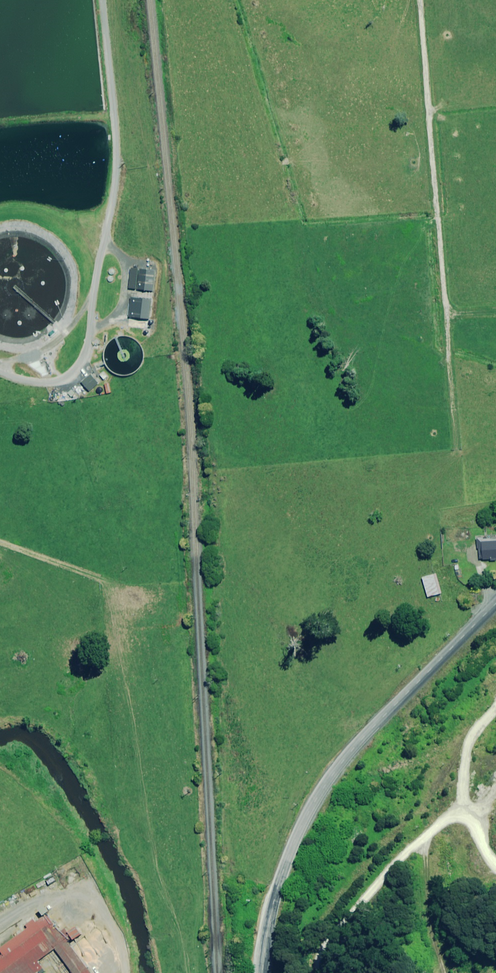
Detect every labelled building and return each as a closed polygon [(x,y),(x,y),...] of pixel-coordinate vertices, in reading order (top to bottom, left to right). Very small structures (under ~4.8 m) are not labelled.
[(155,271),(140,269),(138,290),(153,291),(155,271)] [(151,300),(131,298),(129,317),(149,319),(151,300)] [(121,378),(123,378),(124,378),(125,378),(127,378),(128,377),(129,377),(130,377),(132,376),(133,375),(134,375),(135,374),(136,373),(137,372),(138,371),(139,370),(140,369),(141,368),(141,367),(142,366),(142,364),(143,363),(143,362),(143,361),(144,359),(144,358),(144,357),(144,355),(144,354),(143,353),(143,351),(143,350),(142,349),(142,348),(141,346),(141,345),(140,344),(139,343),(138,342),(137,341),(136,340),(135,339),(134,339),(133,338),(132,337),(130,337),(129,336),(128,336),(127,336),(125,335),(124,335),(123,335),(121,335),(120,335),(119,335),(117,336),(116,336),(115,336),(113,337),(112,338),(111,338),(110,339),(109,340),(108,341),(107,342),(106,343),(105,344),(104,345),(104,346),(103,347),(102,348),(102,349),(102,351),(101,352),(101,353),(101,355),(101,356),(101,357),(101,359),(101,360),(101,361),(102,363),(102,364),(103,365),(103,366),(104,368),(104,369),(105,370),(106,371),(107,372),(108,373),(109,374),(110,374),(111,375),(112,376),(114,376),(115,377),(116,377),(117,378),(119,378),(120,378),(121,378)] [(104,372),(100,375),(105,380),(108,377),(104,372)] [(98,383),(91,375),(82,382),(89,391),(98,383)] [(478,539),(477,549),(479,549),(479,560),(495,560),(495,539),(478,539)] [(465,562),(465,544),(455,544),(456,562),(465,562)] [(439,594),(434,575),(423,578),(428,597),(439,594)] [(0,958),(0,972),(44,972),(35,960),(51,948),(69,972),(88,972),(52,921),(39,930),(34,922),(0,946),(0,954),(2,957),(0,958)]
